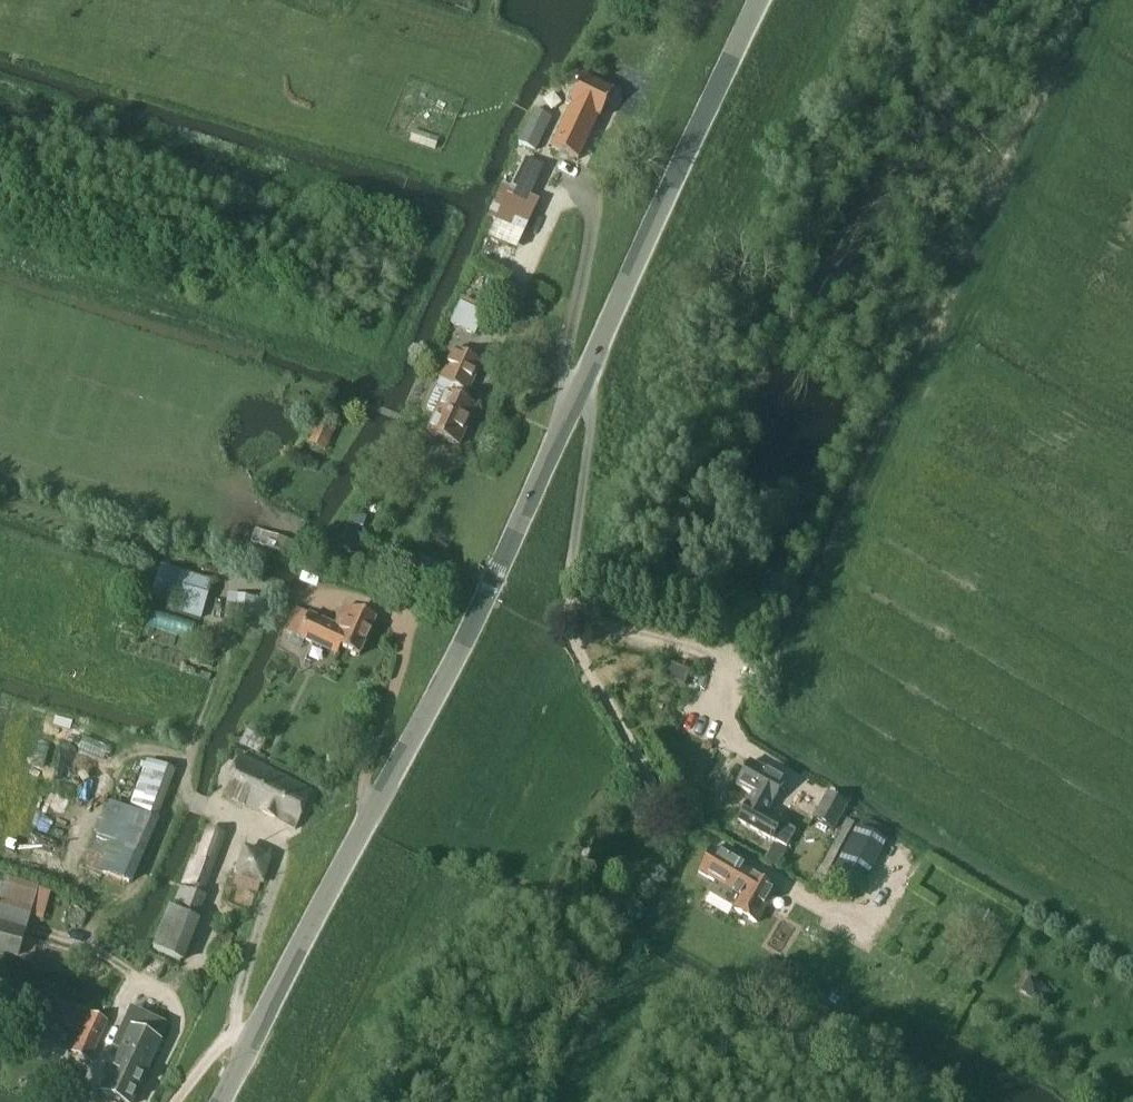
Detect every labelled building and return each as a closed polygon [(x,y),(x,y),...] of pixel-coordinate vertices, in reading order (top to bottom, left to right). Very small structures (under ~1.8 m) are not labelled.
[(600,120),(613,93),(582,78),(576,91),(568,88),(559,106),(568,111),(551,148),(578,161),(598,119),(600,120)] [(536,152),(551,119),(535,111),(519,144),(536,152)] [(523,236),(539,202),(504,186),(489,219),(523,236)] [(450,325),(475,336),(484,316),(480,315),(482,311),(464,303),(463,307),(459,305),(450,325)] [(454,351),(440,381),(427,409),(437,414),(428,434),(457,447),(475,407),(462,402),(466,393),(468,394),(482,364),(454,351)] [(320,421),(308,445),(326,454),(337,429),(320,421)] [(353,515),(350,523),(363,527),(365,519),(353,515)] [(371,543),(369,533),(356,528),(349,533),(347,531),(338,538),(339,548),(352,553),(360,548),(363,549),(371,543)] [(203,616),(213,580),(162,565),(152,602),(203,616)] [(261,601),(227,596),(224,621),(258,625),(261,601)] [(318,647),(321,639),(359,657),(376,620),(354,611),(353,614),(343,610),(335,628),(297,611),(287,633),(318,647)] [(671,662),(663,678),(686,689),(694,674),(671,662)] [(240,745),(259,754),(269,733),(250,723),(240,745)] [(312,792),(240,756),(222,795),(295,829),(312,792)] [(115,846),(140,856),(173,773),(148,763),(115,846)] [(784,783),(750,763),(737,786),(752,795),(738,822),(787,849),(796,832),(766,816),(784,783)] [(812,820),(834,832),(848,806),(826,794),(812,820)] [(859,895),(886,843),(885,842),(890,833),(866,821),(862,830),(856,827),(829,879),(859,895)] [(224,840),(207,833),(197,859),(193,857),(182,886),(203,894),(224,840)] [(786,852),(773,844),(764,860),(776,868),(786,852)] [(115,846),(114,845),(103,873),(129,883),(140,856),(115,846)] [(245,851),(233,886),(258,894),(269,859),(245,851)] [(711,890),(744,910),(759,919),(775,891),(757,882),(759,878),(712,851),(700,873),(715,882),(711,890)] [(52,892),(4,878),(0,892),(0,958),(17,963),(30,918),(43,922),(52,892)] [(180,889),(172,909),(201,921),(209,901),(180,889)] [(89,1061),(107,1023),(60,1001),(52,1019),(82,1032),(73,1052),(89,1061)] [(131,1071),(145,1078),(161,1043),(131,1030),(116,1062),(132,1069),(131,1071)] [(145,1078),(131,1071),(132,1069),(116,1062),(101,1094),(119,1101),(133,1101),(145,1078)]
